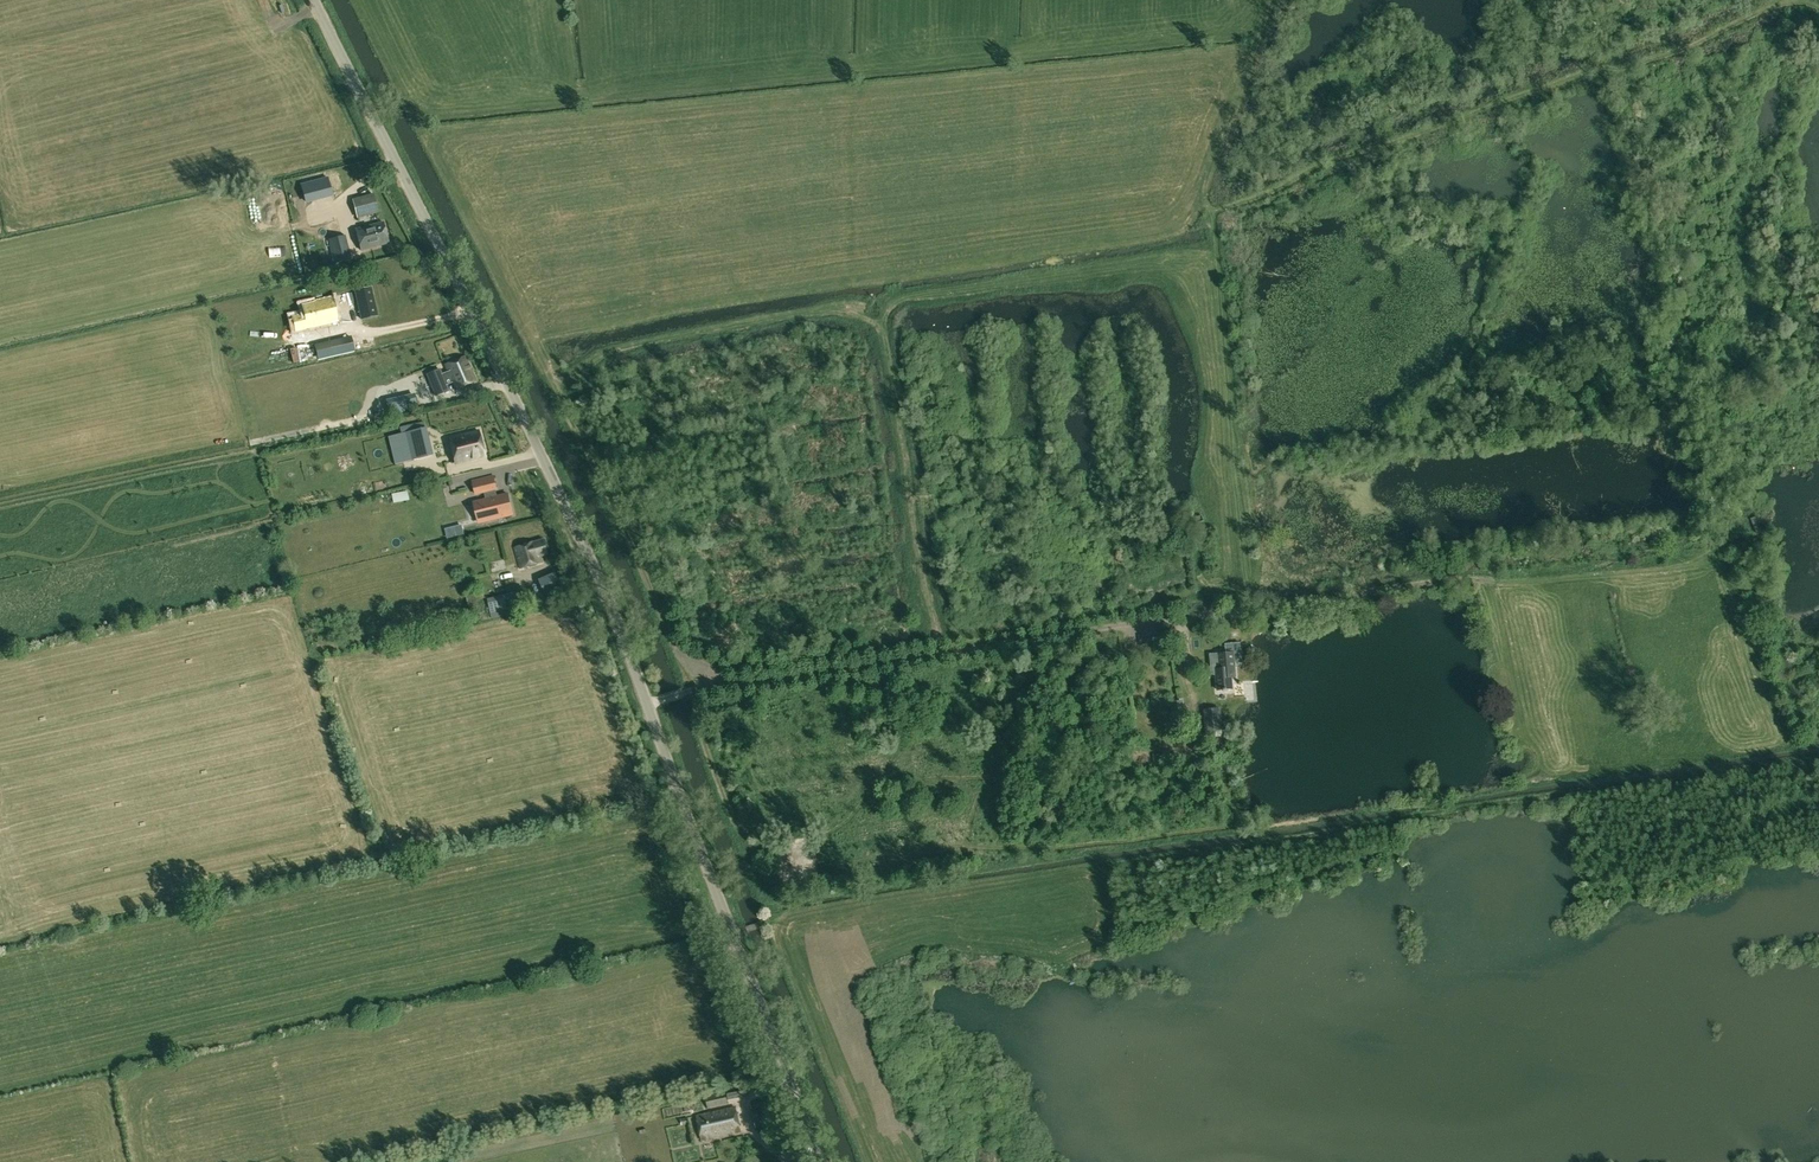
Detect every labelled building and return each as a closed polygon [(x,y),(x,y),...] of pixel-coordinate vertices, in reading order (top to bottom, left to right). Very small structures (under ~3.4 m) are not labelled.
[(327,178),(318,180),(323,197),(332,195),(327,178)] [(352,198),(357,218),(379,213),(374,193),(352,198)] [(262,206),(265,219),(285,214),(281,201),(262,206)] [(325,219),(328,230),(339,227),(336,215),(325,219)] [(383,222),(355,229),(361,250),(389,243),(383,222)] [(328,239),(335,263),(352,259),(346,234),(328,239)] [(287,249),(289,255),(297,253),(295,246),(287,249)] [(377,316),(371,288),(355,291),(355,292),(357,292),(361,309),(359,310),(361,319),(377,316)] [(296,331),(337,321),(332,297),(316,300),(317,302),(302,305),(305,315),(293,317),(296,331)] [(315,344),(318,359),(354,351),(351,336),(315,344)] [(403,363),(402,353),(381,354),(382,364),(403,363)] [(475,382),(465,357),(445,365),(448,372),(452,382),(455,390),(475,382)] [(446,385),(452,382),(448,372),(442,374),(439,369),(427,374),(436,395),(448,390),(446,385)] [(401,374),(404,388),(423,384),(420,370),(401,374)] [(417,409),(414,396),(386,402),(389,415),(417,409)] [(433,456),(426,427),(393,435),(388,436),(395,465),(400,464),(433,456)] [(478,430),(450,436),(456,463),(484,457),(478,430)] [(496,489),(497,489),(494,477),(473,482),(476,494),(484,492),(486,500),(481,501),(486,521),(513,514),(508,494),(498,497),(496,489)] [(408,499),(406,491),(392,495),(394,503),(408,499)] [(515,548),(521,568),(543,562),(541,557),(549,554),(544,540),(515,548)] [(557,573),(565,591),(573,588),(564,570),(557,573)] [(566,592),(565,591),(557,573),(557,572),(539,580),(548,600),(566,592)] [(473,593),(475,600),(483,598),(481,591),(473,592),(473,593)] [(510,593),(498,596),(487,598),(491,618),(503,616),(512,614),(512,609),(525,606),(524,600),(522,591),(510,593)] [(473,593),(466,595),(469,611),(477,609),(475,600),(473,593)] [(438,622),(448,620),(447,614),(437,616),(438,622)] [(1219,691),(1232,690),(1231,678),(1237,677),(1235,651),(1219,653),(1221,667),(1217,668),(1219,691)] [(1252,682),(1241,682),(1242,698),(1253,698),(1252,682)] [(1174,711),(1182,710),(1184,710),(1182,701),(1181,701),(1173,702),(1174,711)] [(1222,726),(1220,708),(1204,709),(1205,727),(1222,726)] [(1162,755),(1153,755),(1154,764),(1163,763),(1162,755)] [(708,1110),(728,1106),(725,1093),(705,1097),(708,1110)] [(767,1102),(751,1105),(756,1127),(771,1124),(767,1102)] [(698,1117),(702,1139),(741,1130),(736,1109),(698,1117)]
